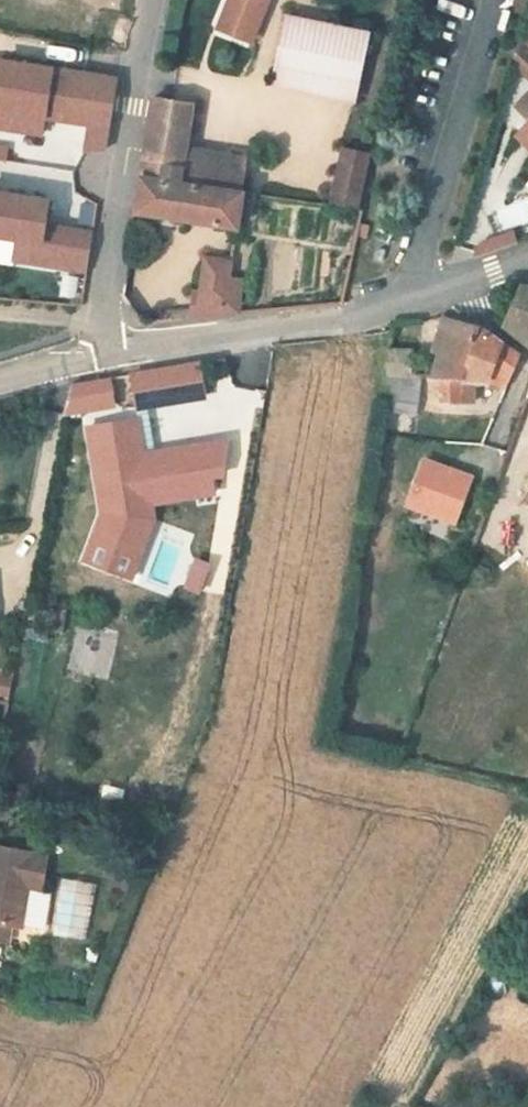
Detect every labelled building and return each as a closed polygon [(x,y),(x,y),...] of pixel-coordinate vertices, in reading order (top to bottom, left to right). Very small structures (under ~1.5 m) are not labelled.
[(279,0),(251,0),(243,3),(231,34),(262,46),(280,3),(279,0)] [(379,36),(298,21),(285,86),(367,102),(379,36)] [(86,139),(107,142),(117,79),(0,61),(0,62),(0,127),(27,132),(30,114),(43,116),(88,123),(86,139)] [(250,234),(256,193),(261,160),(207,150),(212,110),(165,102),(148,217),(250,234)] [(30,114),(27,132),(41,134),(43,116),(30,114)] [(107,142),(86,139),(84,150),(106,148),(107,142)] [(381,153),(354,148),(344,201),(371,205),(381,153)] [(31,180),(74,181),(74,168),(32,167),(31,180)] [(88,274),(94,241),(44,233),(45,228),(49,203),(0,195),(0,238),(20,241),(17,262),(88,274)] [(44,233),(94,241),(95,236),(45,228),(44,233)] [(253,319),(257,288),(243,286),(245,269),(208,263),(198,323),(253,319)] [(520,332),(527,336),(527,296),(526,296),(523,313),(517,315),(515,319),(517,322),(518,324),(522,325),(520,332)] [(445,384),(455,385),(484,388),(484,386),(494,334),(458,321),(450,348),(456,351),(445,384)] [(500,386),(516,392),(522,385),(527,372),(527,357),(494,334),(484,386),(499,386),(500,386)] [(395,378),(418,381),(421,356),(399,353),(395,378)] [(154,413),(217,403),(212,374),(150,384),(154,413)] [(418,381),(395,378),(390,414),(428,418),(432,383),(418,381)] [(454,408),(486,409),(486,388),(484,388),(455,385),(454,408)] [(80,397),(74,425),(116,418),(114,408),(122,406),(119,390),(80,397)] [(504,421),(489,419),(487,432),(497,434),(499,429),(502,429),(504,421)] [(185,457),(153,462),(148,430),(98,438),(112,526),(103,550),(144,566),(151,548),(161,532),(164,526),(162,511),(224,500),(221,484),(221,479),(188,484),(185,457)] [(221,479),(221,484),(233,482),(238,447),(185,457),(188,484),(221,479)] [(469,528),(485,484),(437,467),(421,512),(469,528)] [(144,566),(103,550),(96,568),(138,584),(144,566)] [(33,891),(45,893),(51,853),(0,844),(0,942),(14,945),(17,928),(26,930),(33,891)]
